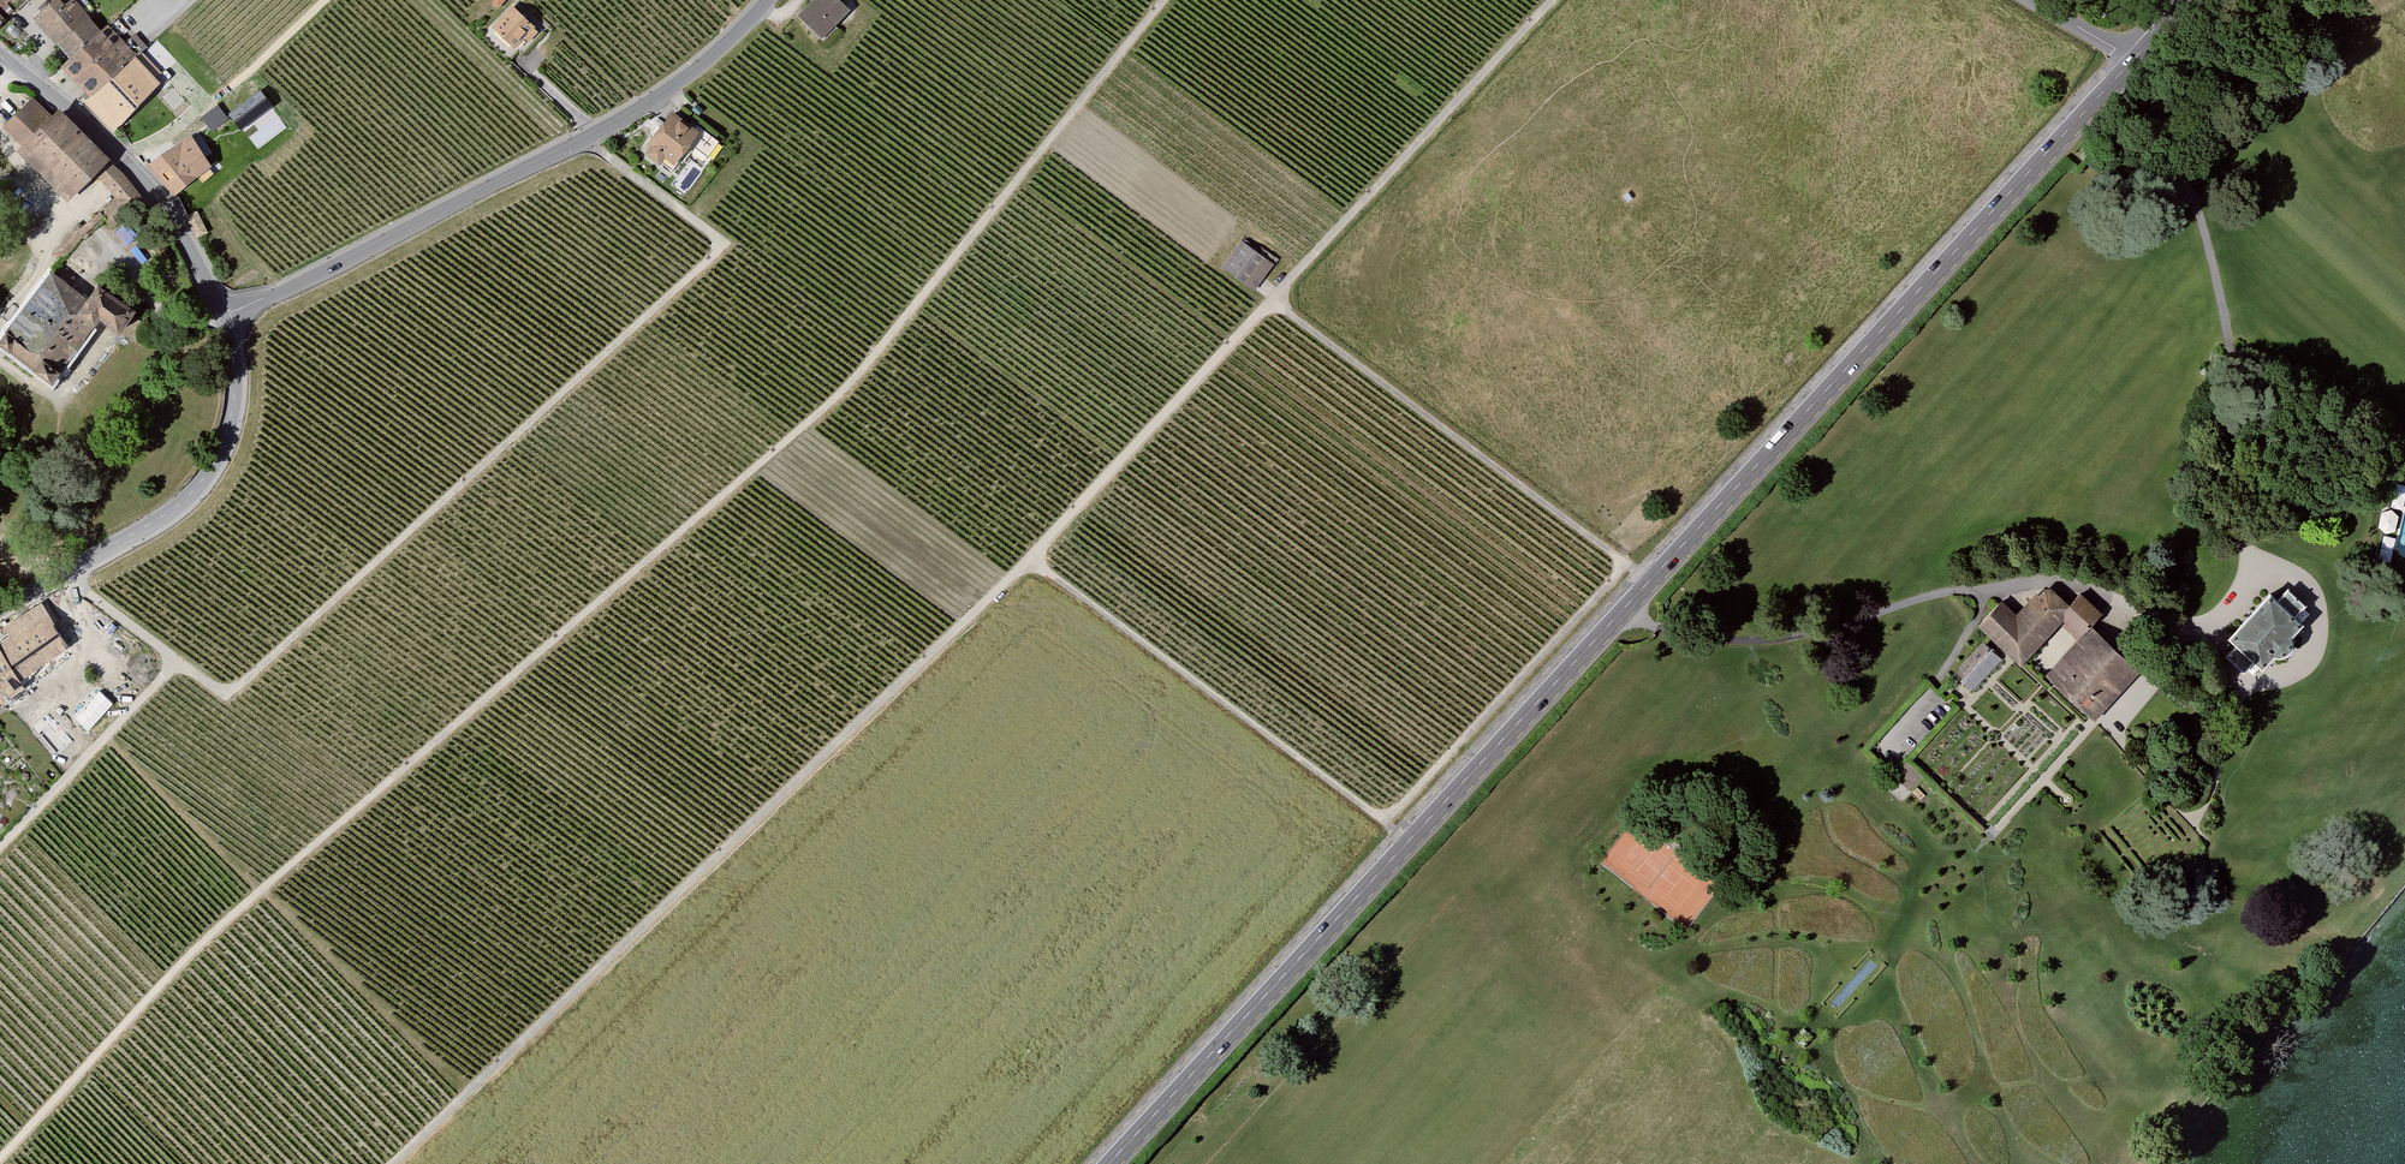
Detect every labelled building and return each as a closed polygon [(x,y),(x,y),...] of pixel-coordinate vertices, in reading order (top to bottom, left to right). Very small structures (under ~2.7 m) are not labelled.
[(64,0),(58,0),(36,19),(59,46),(62,44),(90,19),(74,0),(68,5),(64,0)] [(845,0),(816,0),(802,15),(828,39),(855,9),(845,0)] [(540,28),(514,4),(494,26),(521,49),(540,28)] [(102,33),(90,19),(62,44),(74,58),(102,33)] [(110,26),(102,33),(74,58),(65,66),(93,97),(138,58),(110,26)] [(152,42),(161,56),(173,48),(164,34),(152,42)] [(163,86),(138,58),(93,97),(87,102),(112,131),(163,86)] [(265,88),(232,111),(244,129),(277,106),(265,88)] [(33,98),(4,127),(24,147),(21,150),(72,200),(94,177),(110,162),(60,113),(57,121),(33,98)] [(699,132),(672,112),(646,146),(649,147),(644,154),(659,165),(664,158),(674,166),(699,132)] [(220,165),(196,133),(153,165),(177,197),(220,165)] [(145,201),(110,162),(94,177),(130,215),(145,201)] [(102,215),(78,232),(85,237),(107,222),(102,215)] [(78,232),(73,228),(53,254),(65,263),(85,237),(78,232)] [(1272,264),(1243,242),(1224,268),(1253,290),(1272,264)] [(56,277),(5,349),(61,388),(68,378),(66,376),(99,329),(103,330),(108,324),(128,338),(144,316),(107,291),(96,305),(56,277)] [(2404,495),(2404,484),(2396,482),(2391,505),(2403,507),(2404,495)] [(2391,531),(2399,516),(2386,509),(2378,525),(2391,531)] [(2000,603),(1978,627),(2018,664),(2061,619),(2077,634),(2097,613),(2078,594),(2067,606),(2048,588),(2041,588),(2014,617),(2000,603)] [(2234,646),(2225,656),(2240,670),(2249,661),(2255,666),(2268,652),(2274,653),(2281,652),(2286,647),(2287,640),(2284,634),(2296,621),(2291,616),(2301,605),(2286,591),(2276,602),(2266,593),(2225,637),(2234,646)] [(44,607),(7,632),(12,639),(0,649),(0,708),(3,705),(6,708),(29,693),(25,685),(71,652),(44,607)] [(2089,628),(2045,676),(2093,721),(2138,673),(2089,628)] [(1960,676),(1989,647),(1983,641),(1954,670),(1960,676)] [(1960,678),(1972,690),(2002,659),(1990,647),(1960,678)]
